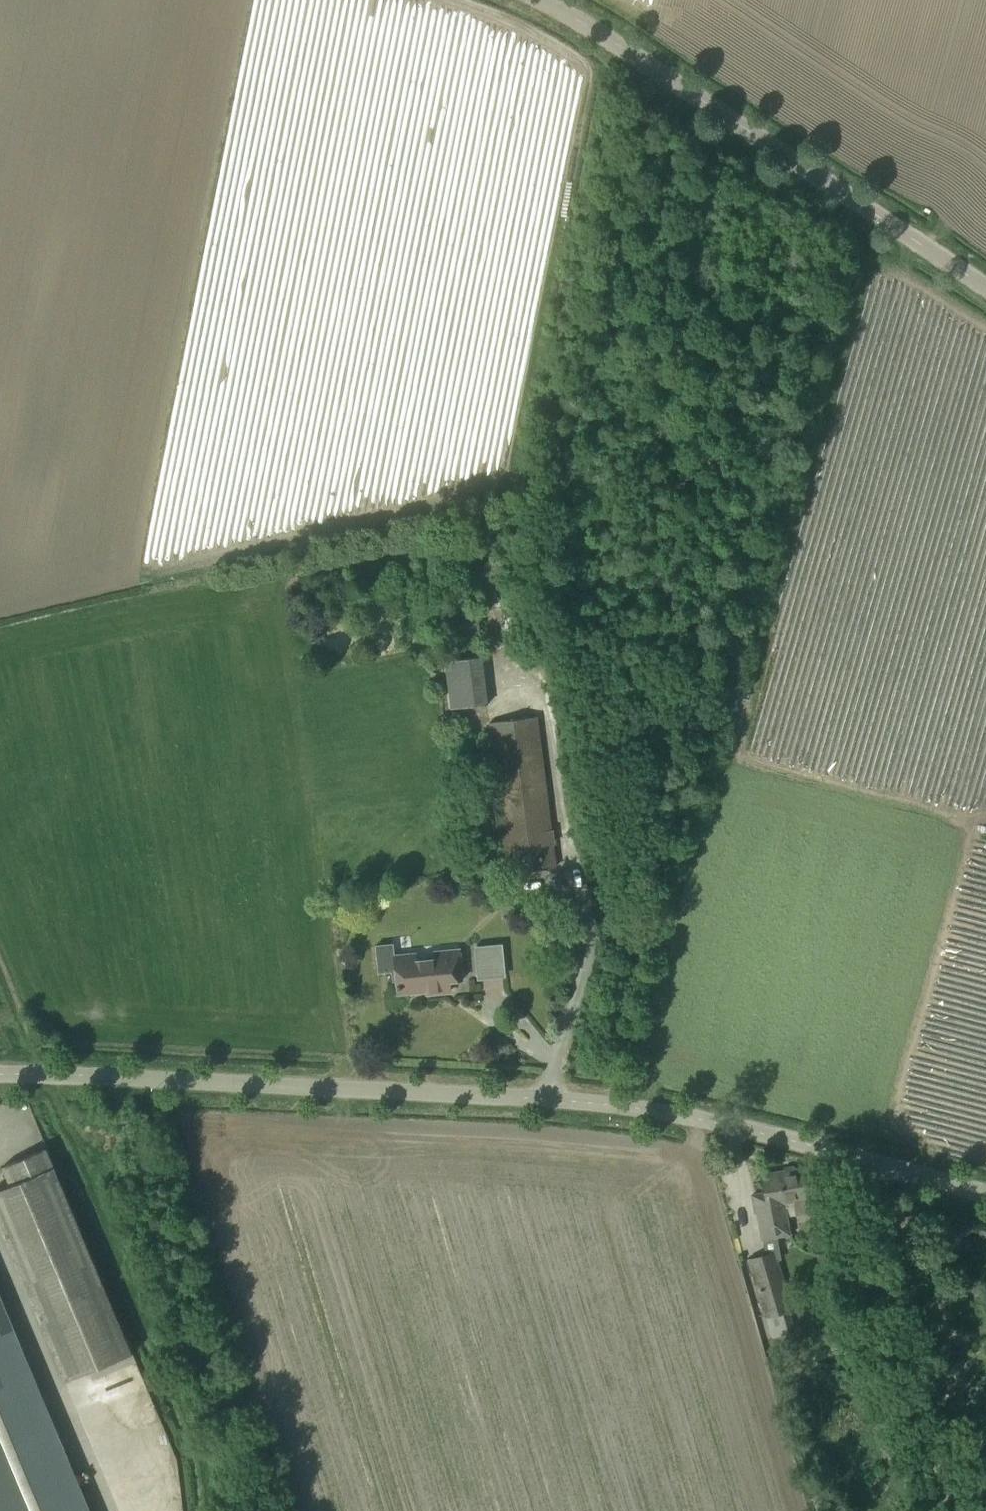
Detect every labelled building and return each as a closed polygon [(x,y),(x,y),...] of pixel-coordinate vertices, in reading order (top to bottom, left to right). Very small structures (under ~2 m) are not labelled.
[(444,661),(450,709),(488,704),(482,656),(444,661)] [(556,865),(538,716),(489,722),(507,871),(556,865)] [(394,943),(376,945),(378,973),(395,971),(396,973),(398,993),(428,990),(428,994),(450,992),(449,981),(462,979),(460,959),(459,949),(436,951),(436,958),(417,960),(416,952),(395,954),(394,943)] [(501,961),(503,961),(501,945),(476,947),(477,958),(501,956),(501,961)] [(133,1353),(47,1148),(2,1167),(10,1185),(0,1189),(0,1226),(65,1381),(89,1371),(92,1379),(136,1362),(133,1353)] [(758,1212),(765,1254),(748,1258),(765,1317),(767,1317),(772,1336),(794,1330),(788,1310),(792,1309),(778,1259),(781,1259),(777,1238),(791,1235),(786,1204),(795,1203),(797,1217),(817,1214),(813,1187),(810,1167),(763,1175),(766,1192),(752,1194),(755,1213),(758,1212)] [(46,1405),(43,1406),(11,1329),(0,1334),(0,1510),(90,1510),(46,1405)]
